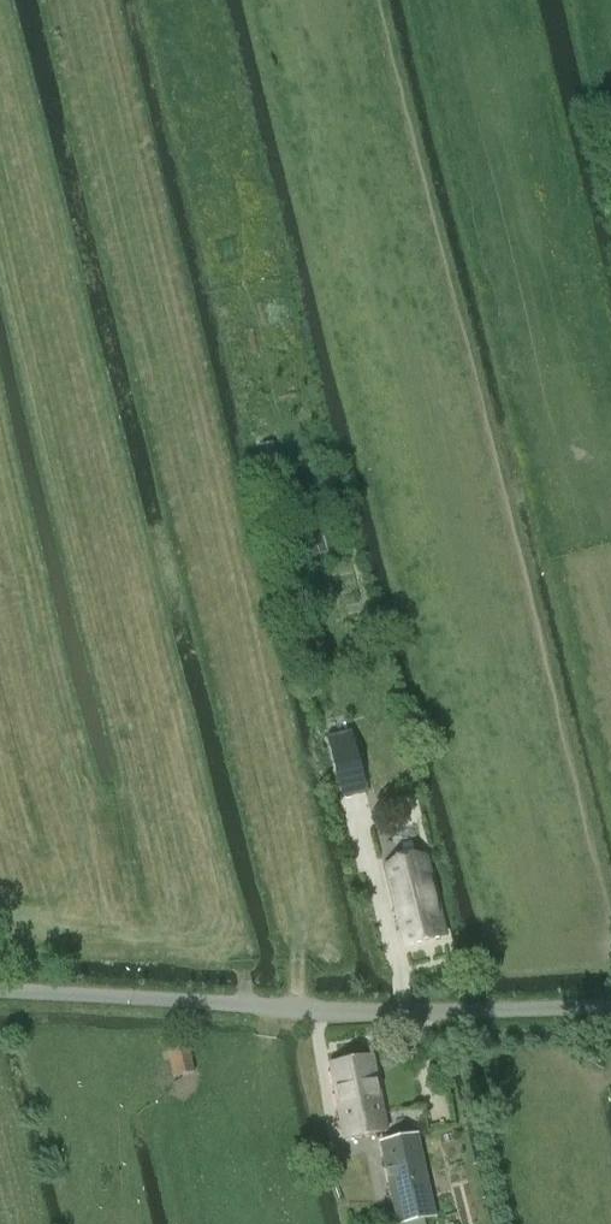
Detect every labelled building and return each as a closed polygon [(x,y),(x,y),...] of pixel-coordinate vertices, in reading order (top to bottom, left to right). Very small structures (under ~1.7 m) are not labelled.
[(352,733),(328,739),(337,778),(362,772),(352,733)] [(425,856),(385,866),(404,945),(444,935),(425,856)] [(169,1048),(175,1076),(195,1072),(189,1044),(169,1048)] [(345,1137),(389,1129),(374,1055),(331,1064),(345,1137)] [(378,1144),(396,1223),(401,1223),(434,1217),(417,1135),(378,1144)]
